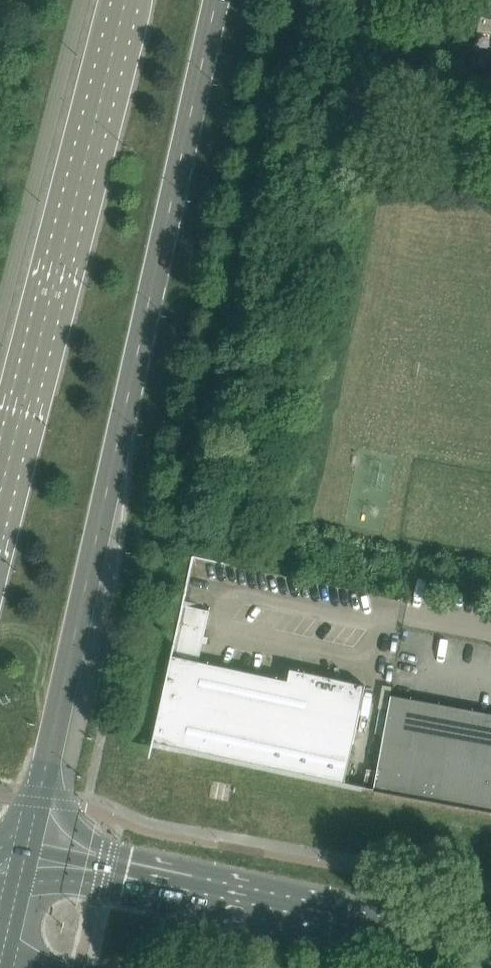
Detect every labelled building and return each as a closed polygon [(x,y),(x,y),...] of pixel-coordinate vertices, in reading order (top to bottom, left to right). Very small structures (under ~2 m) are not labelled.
[(475,45),(478,46),(479,47),(487,49),(488,47),(490,48),(490,49),(490,0),(483,0),(483,2),(477,32),(476,40),(475,45)] [(481,88),(490,90),(490,82),(483,81),(481,88)] [(152,743),(154,743),(373,790),(377,770),(367,768),(363,786),(345,782),(365,686),(290,669),(288,681),(199,662),(203,643),(207,643),(208,638),(204,637),(209,611),(182,605),(152,743)] [(391,695),(377,770),(373,790),(490,812),(490,714),(391,695)]
